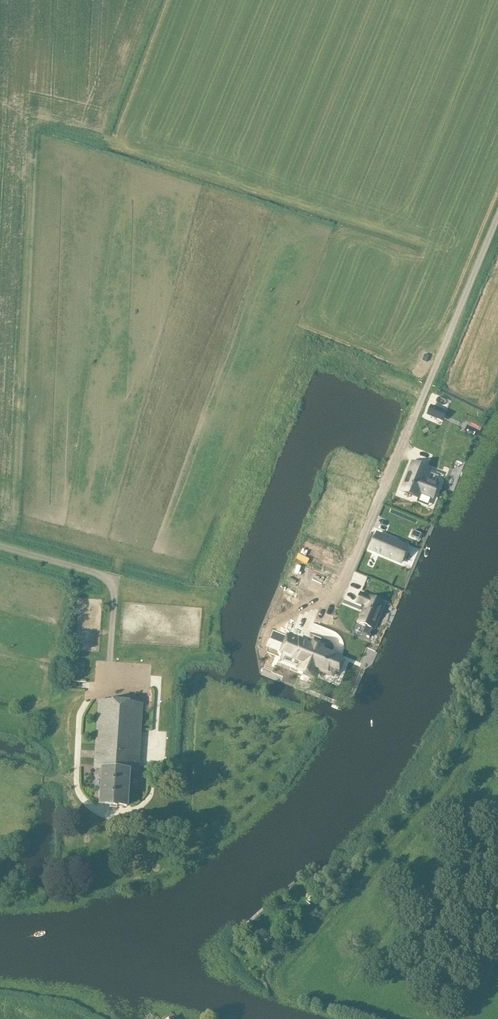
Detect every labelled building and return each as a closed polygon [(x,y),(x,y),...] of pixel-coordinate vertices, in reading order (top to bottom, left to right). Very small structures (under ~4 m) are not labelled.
[(431,406),(428,415),(436,418),(439,410),(431,406)] [(413,463),(402,491),(419,498),(421,493),(432,498),(437,485),(426,480),(430,470),(413,463)] [(413,531),(411,536),(418,540),(421,534),(413,531)] [(377,534),(371,550),(395,560),(402,544),(377,534)] [(357,602),(357,603),(365,606),(362,611),(364,612),(359,623),(365,626),(362,635),(369,638),(383,603),(360,593),(357,602)] [(287,633),(279,653),(282,655),(283,653),(296,658),(297,654),(301,655),(297,666),(295,671),(317,680),(320,672),(334,678),(335,675),(335,674),(339,675),(345,661),(341,660),(342,658),(343,656),(323,648),(325,645),(314,640),(312,643),(287,633)] [(101,805),(111,805),(111,807),(117,807),(117,806),(127,806),(129,772),(139,772),(143,703),(98,701),(94,770),(103,770),(101,805)]
